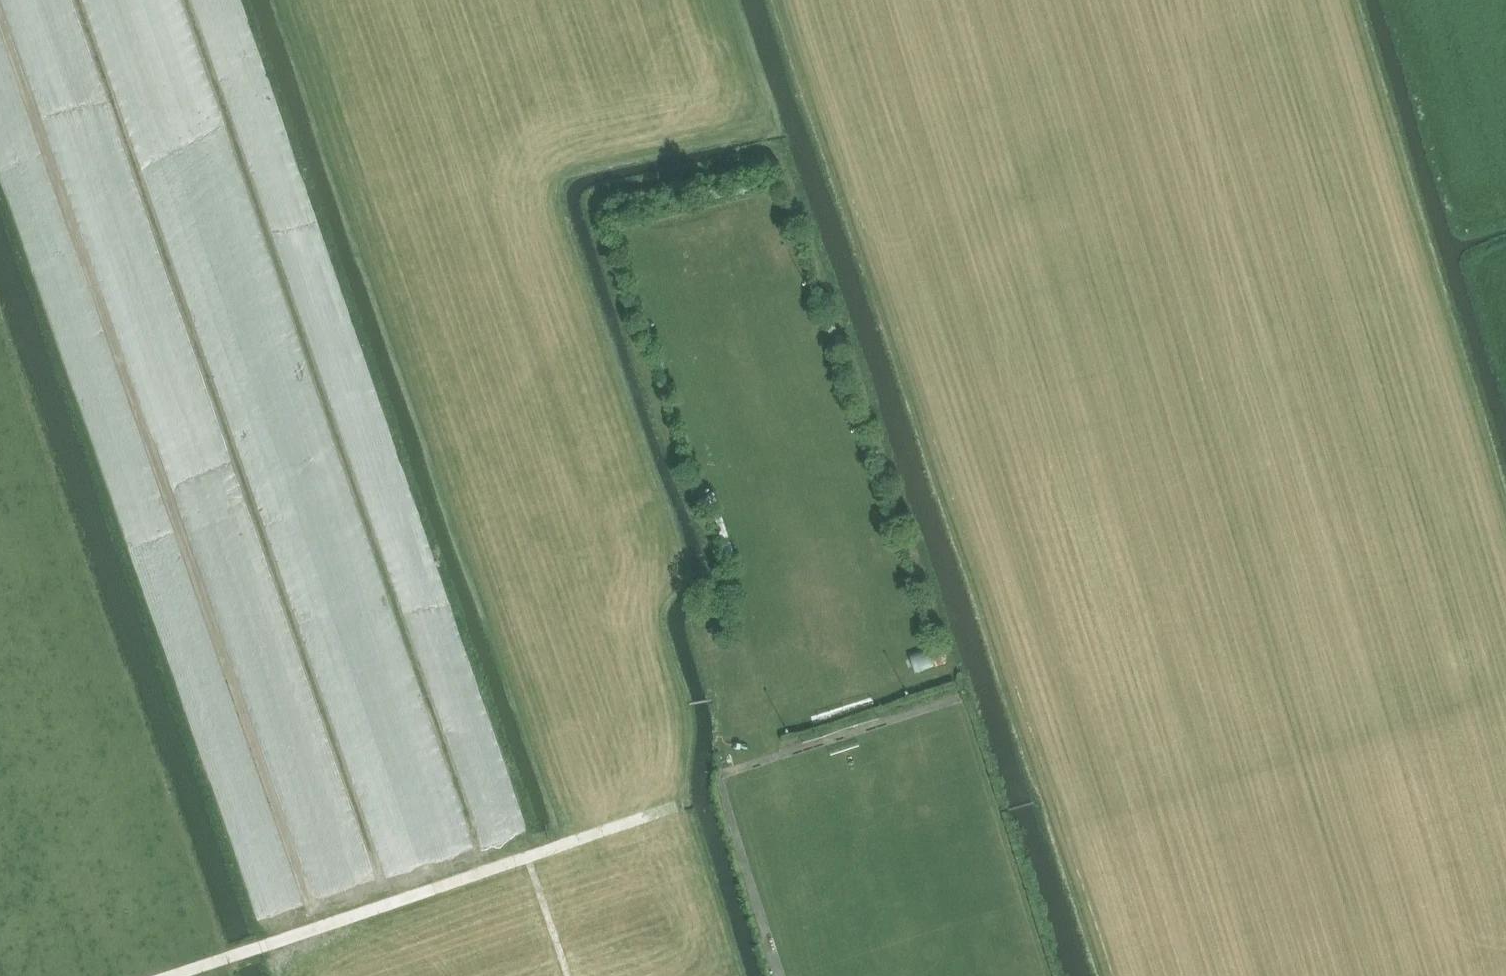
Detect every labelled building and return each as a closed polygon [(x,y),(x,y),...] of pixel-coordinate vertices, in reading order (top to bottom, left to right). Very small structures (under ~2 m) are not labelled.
[(909,652),(915,671),(934,666),(929,646),(909,652)]
